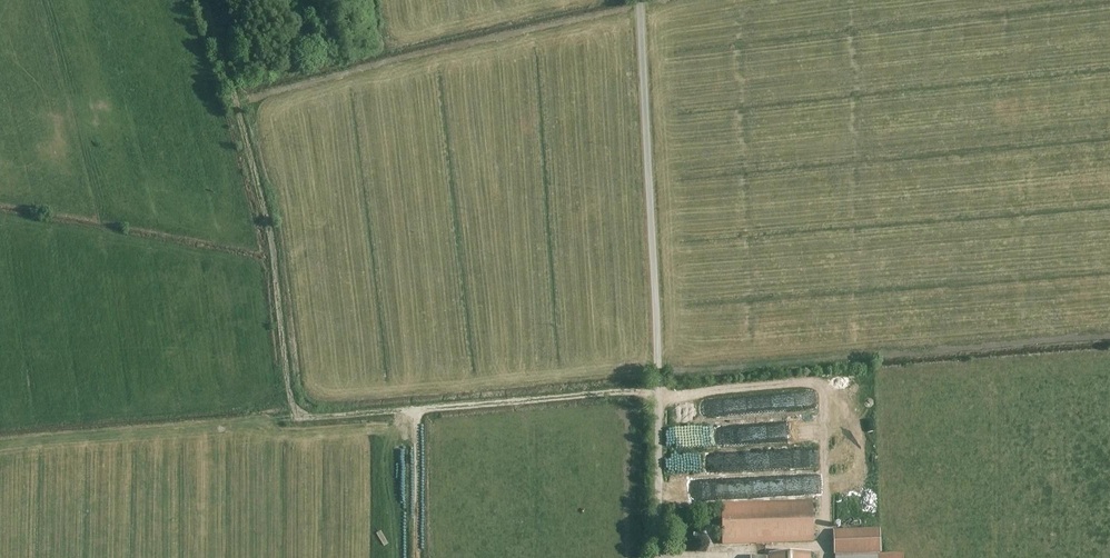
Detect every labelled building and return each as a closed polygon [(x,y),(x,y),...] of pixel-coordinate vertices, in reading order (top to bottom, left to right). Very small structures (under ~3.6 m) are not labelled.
[(669,429),(670,448),(700,446),(700,438),(689,438),(689,428),(669,429)] [(719,512),(720,542),(812,540),(811,509),(719,512)] [(879,524),(832,527),(833,550),(880,549),(879,524)] [(833,550),(833,557),(906,557),(906,548),(880,549),(833,550)] [(811,550),(750,552),(750,557),(811,557),(811,550)]
